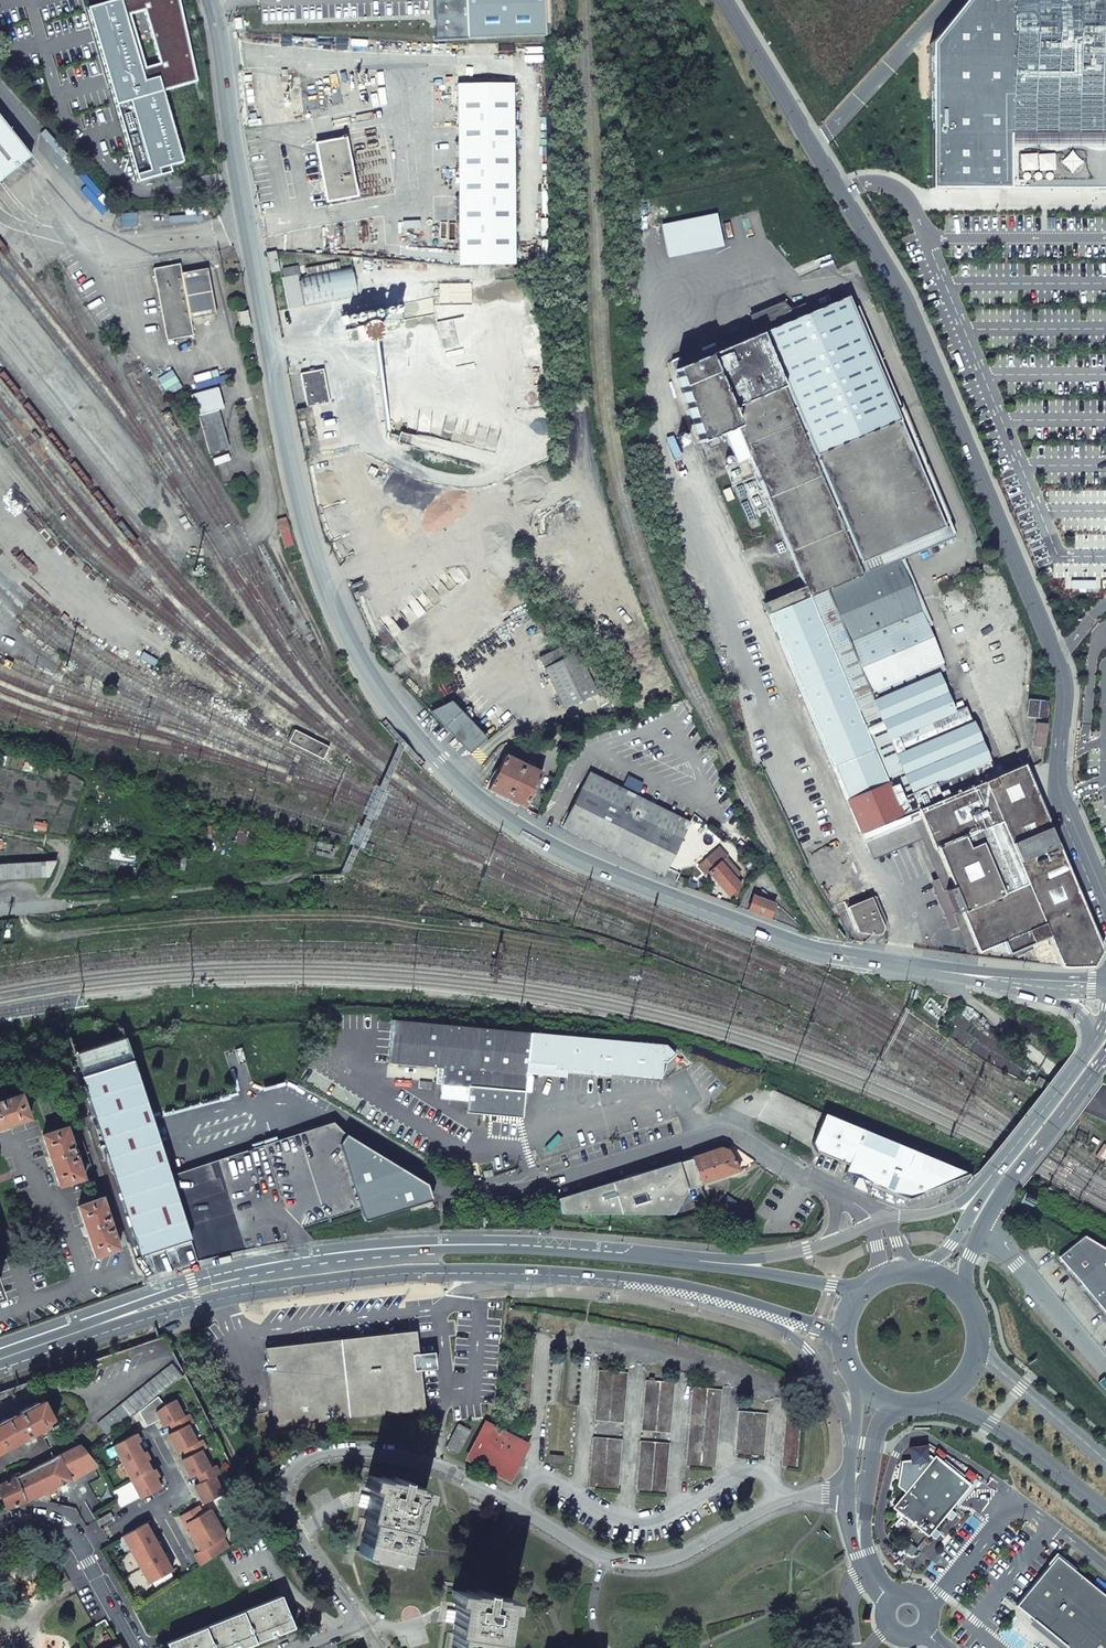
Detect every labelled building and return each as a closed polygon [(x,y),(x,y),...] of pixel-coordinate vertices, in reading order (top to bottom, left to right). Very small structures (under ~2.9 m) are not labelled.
[(87,8),(138,184),(172,174),(171,167),(184,164),(164,93),(198,82),(180,0),(116,0),(87,8)] [(435,40),(545,36),(544,0),(433,0),(435,40)] [(934,191),(1011,191),(1009,139),(1006,0),(972,0),(933,49),(934,191)] [(1009,139),(1096,137),(1105,138),(1105,0),(1006,0),(1009,139)] [(515,264),(512,83),(458,84),(460,265),(515,264)] [(8,176),(22,165),(32,158),(0,117),(0,182),(8,176)] [(1011,191),(1097,188),(1096,137),(1009,139),(1011,191)] [(1096,137),(1097,188),(1105,189),(1105,138),(1096,137)] [(327,202),(357,196),(346,139),(316,144),(327,202)] [(28,172),(22,165),(8,176),(13,183),(28,172)] [(279,271),(275,252),(266,254),(269,273),(279,271)] [(153,270),(166,339),(193,335),(191,319),(216,315),(207,269),(182,274),(180,264),(153,270)] [(339,264),(307,270),(308,277),(340,271),(339,264)] [(283,269),(285,278),(299,275),(297,266),(283,269)] [(305,307),(357,297),(355,283),(352,269),(340,271),(308,277),(299,279),(302,292),(305,307)] [(282,278),(288,310),(305,307),(302,292),(299,279),(299,275),(285,278),(282,278)] [(959,912),(975,952),(1002,941),(1007,953),(1032,943),(1048,937),(1061,967),(1067,968),(1093,967),(1102,950),(1023,764),(996,776),(902,548),(946,529),(848,298),(670,374),(690,445),(728,444),(805,587),(758,607),(857,843),(919,818),(935,851),(950,886),(943,889),(954,914),(959,912)] [(347,324),(404,311),(403,304),(345,317),(347,324)] [(761,335),(763,334),(807,315),(803,305),(790,311),(783,304),(775,311),(772,308),(763,317),(760,314),(752,322),(758,337),(761,335)] [(240,329),(251,327),(248,311),(237,313),(240,329)] [(376,330),(375,328),(373,325),(370,324),(368,324),(365,324),(362,325),(360,327),(359,330),(358,333),(359,335),(360,338),(363,340),(365,341),(369,341),(370,341),(371,341),(374,339),(376,336),(376,333),(376,330)] [(307,408),(330,404),(324,370),(300,375),(307,408)] [(228,448),(218,410),(223,409),(218,388),(190,395),(196,416),(198,416),(209,454),(228,448)] [(378,470),(371,466),(368,472),(375,476),(378,470)] [(574,640),(540,658),(566,709),(604,690),(598,676),(601,674),(586,646),(578,650),(574,640)] [(602,714),(621,705),(613,689),(594,698),(602,714)] [(483,734),(452,701),(430,712),(470,754),(481,743),(482,745),(493,736),(487,730),(483,734)] [(1048,703),(1028,701),(1026,718),(1046,719),(1048,703)] [(271,725),(306,738),(311,727),(276,713),(271,725)] [(1033,747),(1044,748),(1046,724),(1035,723),(1033,747)] [(506,754),(487,790),(488,790),(525,808),(543,773),(506,754)] [(562,826),(663,877),(690,822),(589,772),(562,826)] [(739,875),(725,859),(726,858),(719,849),(706,860),(707,862),(703,866),(729,896),(740,886),(734,879),(739,875)] [(46,877),(44,862),(0,864),(0,879),(46,877)] [(677,882),(685,885),(688,880),(679,877),(677,882)] [(435,894),(440,897),(446,881),(441,879),(435,894)] [(758,915),(768,918),(774,902),(763,889),(761,895),(755,893),(748,911),(758,915)] [(846,908),(857,932),(878,934),(882,931),(883,925),(871,897),(846,908)] [(1023,953),(1026,963),(1061,967),(1048,937),(1032,943),(1034,949),(1023,953)] [(528,1033),(392,1021),(388,1063),(443,1068),(441,1084),(443,1084),(441,1099),(468,1101),(467,1112),(521,1117),(528,1033)] [(566,1070),(660,1079),(661,1065),(661,1062),(665,1062),(674,1055),(665,1046),(528,1033),(526,1062),(554,1064),(553,1069),(566,1070)] [(141,1256),(190,1240),(191,1239),(176,1196),(170,1178),(153,1127),(124,1039),(74,1055),(141,1256)] [(525,1073),(565,1077),(566,1070),(553,1069),(554,1064),(526,1062),(525,1073)] [(432,1082),(420,1081),(420,1088),(432,1089),(432,1082)] [(2,1128),(30,1119),(21,1095),(0,1101),(0,1129),(2,1128)] [(865,1168),(872,1182),(909,1197),(968,1173),(824,1114),(813,1144),(817,1152),(857,1168),(860,1166),(865,1168)] [(94,1177),(77,1124),(70,1126),(66,1127),(84,1180),(94,1177)] [(52,1161),(60,1188),(84,1180),(66,1127),(43,1135),(52,1161)] [(911,1140),(925,1146),(928,1138),(914,1134),(911,1140)] [(340,1138),(366,1220),(431,1199),(425,1183),(340,1138)] [(1105,1164),(1105,1146),(1104,1144),(1096,1157),(1105,1164)] [(256,1148),(170,1178),(176,1196),(191,1239),(190,1240),(198,1263),(206,1260),(237,1252),(262,1247),(288,1242),(313,1239),(285,1208),(276,1211),(256,1148)] [(700,1185),(736,1172),(728,1151),(720,1148),(691,1158),(700,1185)] [(691,1158),(559,1199),(561,1208),(563,1215),(672,1215),(673,1215),(685,1191),(701,1187),(700,1185),(691,1158)] [(87,1231),(95,1257),(119,1249),(101,1198),(77,1205),(87,1231)] [(1093,1233),(1067,1253),(1105,1303),(1105,1241),(1093,1233)] [(434,1350),(412,1352),(410,1337),(298,1350),(298,1347),(267,1350),(268,1360),(271,1360),(277,1412),(274,1412),(275,1423),(421,1406),(417,1376),(414,1376),(413,1369),(436,1366),(434,1350)] [(130,1417),(182,1375),(172,1363),(97,1424),(107,1435),(130,1416),(130,1417)] [(594,1421),(609,1422),(613,1371),(598,1370),(594,1421)] [(623,1423),(628,1373),(613,1371),(609,1422),(623,1423)] [(641,1431),(655,1432),(660,1381),(646,1380),(641,1431)] [(670,1433),(675,1383),(660,1381),(655,1432),(670,1433)] [(686,1466),(700,1467),(707,1389),(692,1387),(686,1466)] [(715,1469),(722,1390),(707,1389),(700,1467),(715,1469)] [(164,1404),(158,1396),(138,1411),(146,1426),(159,1419),(163,1426),(169,1423),(183,1416),(175,1399),(164,1404)] [(44,1401),(24,1412),(11,1419),(0,1425),(0,1453),(40,1432),(55,1423),(44,1401)] [(797,1467),(802,1403),(787,1401),(782,1466),(797,1467)] [(735,1455),(749,1456),(753,1412),(738,1411),(735,1455)] [(764,1457),(768,1414),(753,1412),(749,1456),(764,1457)] [(170,1440),(176,1452),(182,1449),(196,1441),(188,1424),(192,1422),(188,1413),(183,1416),(169,1423),(173,1431),(170,1433),(172,1438),(170,1440)] [(40,1432),(48,1449),(64,1440),(55,1423),(40,1432)] [(457,1455),(470,1431),(458,1425),(445,1448),(457,1455)] [(502,1476),(504,1477),(507,1477),(508,1476),(511,1475),(512,1473),(523,1452),(524,1449),(523,1446),(522,1443),(520,1441),(491,1427),(490,1426),(487,1427),(484,1428),(480,1430),(470,1451),(470,1452),(469,1452),(469,1455),(470,1456),(470,1457),(471,1459),(473,1461),(474,1462),(502,1476)] [(112,1446),(121,1464),(140,1454),(138,1450),(140,1449),(137,1443),(139,1442),(135,1434),(112,1446)] [(589,1488),(603,1489),(607,1439),(593,1437),(589,1488)] [(183,1465),(189,1478),(196,1474),(210,1467),(201,1450),(206,1448),(201,1439),(196,1441),(182,1449),(187,1456),(183,1458),(186,1464),(183,1465)] [(618,1490),(622,1440),(607,1439),(603,1489),(618,1490)] [(636,1492),(651,1493),(654,1442),(640,1441),(636,1492)] [(665,1494),(670,1444),(654,1442),(651,1493),(665,1494)] [(82,1445),(55,1458),(69,1482),(98,1467),(82,1445)] [(908,1493),(896,1507),(930,1535),(931,1534),(936,1528),(947,1515),(952,1509),(971,1485),(937,1457),(936,1459),(931,1455),(928,1445),(912,1447),(913,1460),(904,1461),(900,1486),(908,1493)] [(140,1454),(121,1464),(131,1481),(149,1471),(147,1467),(149,1466),(146,1461),(148,1459),(145,1452),(140,1454)] [(563,1456),(550,1455),(549,1462),(562,1463),(563,1456)] [(48,1491),(57,1487),(57,1488),(69,1482),(55,1458),(16,1477),(26,1501),(48,1491)] [(196,1491),(203,1503),(223,1492),(215,1475),(219,1473),(215,1465),(210,1467),(196,1474),(200,1482),(196,1484),(199,1489),(196,1491)] [(149,1471),(131,1481),(140,1499),(159,1489),(157,1485),(159,1484),(156,1478),(158,1477),(154,1469),(149,1471)] [(366,1519),(358,1554),(366,1555),(365,1558),(393,1564),(393,1562),(401,1563),(408,1529),(411,1529),(418,1499),(424,1501),(426,1489),(413,1486),(414,1484),(402,1481),(402,1479),(395,1478),(394,1480),(382,1477),(381,1479),(368,1476),(366,1487),(370,1488),(368,1498),(364,1519),(366,1519)] [(7,1509),(26,1501),(16,1477),(0,1483),(0,1492),(7,1509)] [(187,1530),(192,1538),(219,1522),(211,1509),(202,1513),(198,1506),(180,1516),(184,1525),(186,1523),(189,1529),(187,1530)] [(951,1518),(956,1512),(952,1509),(947,1515),(951,1518)] [(150,1520),(122,1536),(131,1552),(151,1540),(147,1533),(155,1528),(150,1520)] [(226,1535),(219,1522),(192,1538),(196,1546),(198,1545),(201,1550),(194,1554),(200,1564),(229,1547),(223,1537),(226,1535)] [(936,1538),(941,1532),(936,1528),(931,1534),(936,1538)] [(159,1536),(151,1540),(131,1552),(140,1568),(160,1556),(155,1549),(164,1544),(159,1536)] [(168,1552),(160,1556),(140,1568),(148,1583),(169,1572),(164,1564),(172,1560),(168,1552)] [(1056,1556),(1016,1606),(1067,1647),(1105,1647),(1105,1596),(1056,1556)] [(452,1647),(496,1647),(497,1640),(500,1640),(504,1610),(509,1610),(511,1599),(498,1597),(498,1594),(486,1593),(486,1591),(479,1590),(479,1592),(466,1590),(465,1592),(453,1590),(451,1602),(455,1603),(454,1612),(451,1634),(454,1634),(452,1647)] [(294,1627),(280,1595),(166,1643),(169,1647),(244,1647),(274,1635),(294,1627)]
